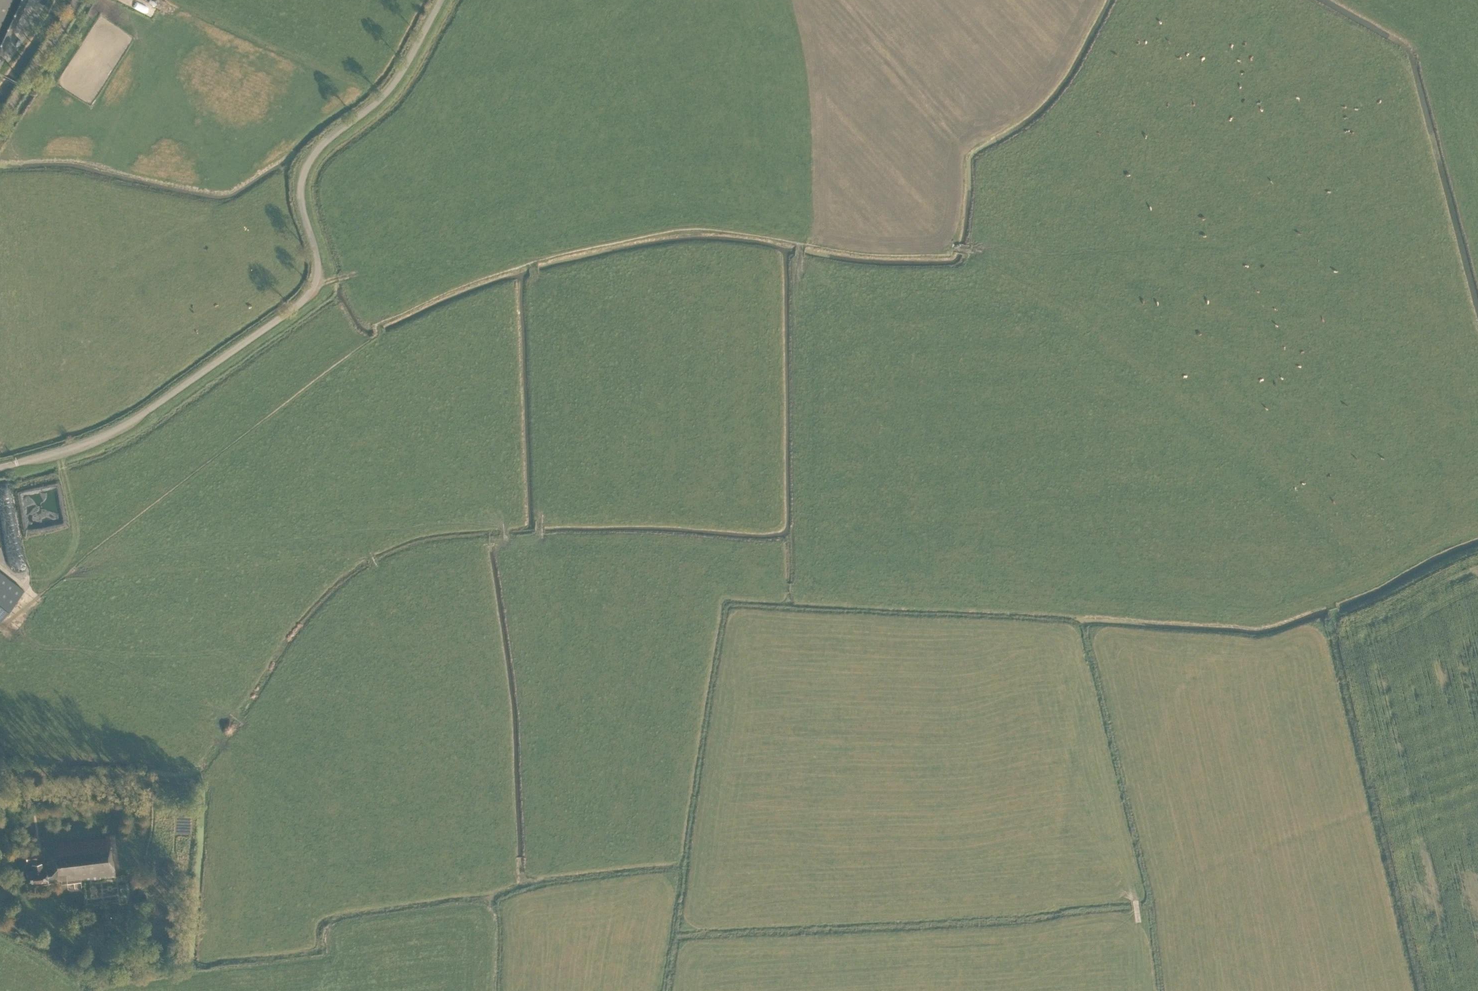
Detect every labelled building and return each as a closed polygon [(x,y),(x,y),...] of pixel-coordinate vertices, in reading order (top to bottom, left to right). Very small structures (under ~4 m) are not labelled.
[(1,59),(29,0),(0,0),(0,59),(1,59)] [(24,590),(0,571),(0,620),(24,590)] [(115,876),(110,835),(43,844),(45,868),(41,869),(41,862),(31,864),(32,870),(26,871),(27,884),(60,880),(61,883),(115,876)] [(36,859),(35,852),(25,854),(26,861),(36,859)]
